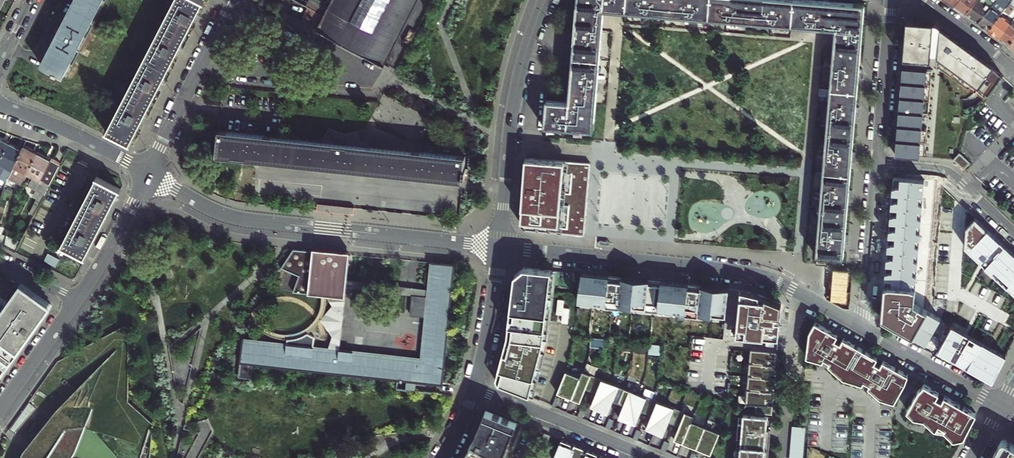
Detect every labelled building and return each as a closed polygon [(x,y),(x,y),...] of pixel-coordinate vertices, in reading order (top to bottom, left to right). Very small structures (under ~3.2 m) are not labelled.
[(56,37),(42,66),(64,77),(104,0),(76,0),(56,37)] [(168,14),(129,88),(106,132),(131,145),(143,120),(161,86),(178,53),(196,19),(205,2),(201,0),(175,0),(168,14)] [(316,12),(324,16),(330,6),(323,2),(319,0),(308,0),(305,6),(308,8),(316,12)] [(330,6),(324,16),(317,30),(385,66),(386,65),(384,64),(416,0),(332,0),(330,6)] [(836,30),(817,256),(827,256),(843,258),(845,234),(848,189),(852,144),(857,95),(860,58),(864,6),(833,3),(800,1),(791,0),(578,0),(576,18),(572,63),(570,97),(569,104),(547,101),(545,117),(545,127),(594,131),(604,10),(836,30)] [(955,6),(962,11),(966,14),(977,0),(960,0),(955,6)] [(966,14),(975,20),(978,22),(996,0),(977,0),(966,14)] [(978,22),(986,28),(988,30),(1013,0),(996,0),(978,22)] [(988,30),(995,35),(998,37),(1013,19),(1013,0),(988,30)] [(316,12),(308,8),(301,22),(309,26),(316,12)] [(324,16),(316,12),(309,26),(317,30),(324,16)] [(998,37),(1005,42),(1008,45),(1013,39),(1013,19),(998,37)] [(988,93),(1002,74),(991,64),(985,60),(969,48),(948,33),(935,23),(928,23),(906,22),(902,74),(900,90),(899,103),(898,113),(898,125),(896,141),(895,155),(919,157),(925,85),(928,85),(930,56),(938,57),(988,93)] [(536,126),(545,127),(545,117),(536,116),(536,126)] [(281,138),(219,132),(219,139),(217,155),(261,159),(322,165),(358,169),(421,176),(463,181),(463,179),(465,179),(466,170),(465,170),(466,157),(432,154),(364,147),(359,146),(356,133),(359,132),(358,130),(345,134),(331,127),(330,129),(333,130),(326,143),(321,142),(281,138)] [(330,129),(321,142),(326,143),(333,130),(330,129)] [(8,144),(0,160),(0,174),(8,178),(9,176),(21,151),(18,149),(8,144)] [(21,151),(9,176),(23,183),(26,178),(38,155),(32,152),(23,147),(21,151)] [(953,160),(964,170),(970,163),(959,152),(953,160)] [(44,196),(60,166),(50,161),(38,155),(26,178),(31,180),(27,187),(36,192),(44,196)] [(591,163),(526,158),(523,190),(521,224),(526,231),(539,232),(556,233),(585,236),(591,163)] [(322,165),(261,159),(261,163),(322,170),(322,165)] [(421,176),(358,169),(358,174),(420,180),(421,176)] [(118,191),(120,191),(121,190),(97,177),(96,179),(96,180),(61,246),(84,258),(85,256),(84,256),(91,243),(93,239),(95,236),(108,210),(110,207),(112,204),(118,191)] [(914,304),(925,179),(919,179),(893,177),(892,191),(891,204),(890,217),(889,233),(888,248),(887,260),(885,276),(882,313),(882,320),(926,345),(940,319),(914,304)] [(33,217),(44,196),(36,192),(32,199),(36,201),(28,215),(33,217)] [(1001,242),(997,238),(989,231),(975,218),(966,227),(965,248),(1013,293),(1013,254),(1001,242)] [(19,244),(6,238),(4,247),(15,253),(19,244)] [(286,345),(339,351),(345,291),(345,283),(348,256),(348,253),(339,252),(311,249),(311,252),(294,250),(281,269),(300,275),(294,293),(323,297),(327,297),(333,307),(322,322),(334,338),(330,348),(323,347),(314,347),(315,338),(301,334),(294,336),(287,335),(286,345)] [(47,253),(43,261),(54,267),(58,260),(47,253)] [(816,264),(826,265),(827,256),(817,256),(816,264)] [(416,382),(442,385),(455,266),(430,264),(427,291),(426,298),(411,297),(409,314),(425,316),(420,358),(339,351),(286,345),(242,341),(241,348),(239,377),(252,379),(253,365),(407,381),(406,390),(415,391),(416,386),(416,382)] [(548,345),(556,271),(524,268),(515,275),(513,290),(509,325),(507,340),(503,353),(496,380),(498,385),(533,399),(548,345)] [(615,278),(582,274),(578,301),(594,303),(594,298),(600,298),(600,304),(620,306),(621,301),(626,301),(626,306),(633,307),(634,302),(639,302),(639,308),(660,310),(660,305),(665,305),(665,310),(672,311),(673,306),(678,307),(678,312),(699,314),(699,309),(705,309),(704,314),(712,315),(712,310),(718,311),(717,316),(725,317),(728,289),(692,286),(615,278)] [(426,298),(427,291),(345,283),(345,291),(411,297),(426,298)] [(23,285),(0,316),(0,383),(8,371),(31,338),(54,306),(23,285)] [(760,296),(741,292),(738,328),(737,336),(766,338),(774,339),(778,339),(780,322),(781,304),(772,301),(760,296)] [(848,341),(815,323),(810,334),(807,358),(824,362),(825,359),(831,362),(830,365),(844,379),(863,383),(865,381),(871,384),(869,387),(880,398),(896,401),(906,382),(909,374),(887,362),(848,341)] [(981,375),(993,382),(1006,356),(960,330),(952,326),(938,351),(951,358),(961,364),(971,369),(981,375)] [(605,339),(591,338),(590,347),(604,348),(605,339)] [(632,344),(622,343),(622,350),(632,351),(632,344)] [(662,345),(650,343),(649,353),(661,355),(662,345)] [(648,346),(636,345),(636,353),(647,354),(648,346)] [(777,358),(777,351),(750,349),(749,363),(776,365),(777,358)] [(776,373),(776,365),(749,363),(748,376),(775,379),(776,373)] [(580,377),(565,371),(565,374),(557,393),(564,396),(572,399),(580,377)] [(580,377),(572,399),(577,401),(580,402),(585,389),(591,392),(597,377),(583,371),(580,377)] [(775,379),(748,376),(747,390),(774,392),(774,386),(775,379)] [(610,382),(597,377),(591,392),(596,394),(591,407),(595,408),(599,410),(610,382)] [(624,388),(610,382),(599,410),(604,412),(608,413),(613,401),(618,403),(624,388)] [(949,396),(925,383),(919,390),(909,408),(920,420),(925,418),(927,415),(930,416),(932,418),(931,421),(932,427),(948,429),(955,437),(965,435),(967,432),(977,412),(949,396)] [(638,393),(624,388),(618,403),(624,405),(619,418),(621,419),(627,421),(638,393)] [(774,392),(747,390),(746,404),(755,405),(773,406),(773,400),(774,392)] [(18,457),(70,457),(139,457),(142,446),(87,430),(94,405),(74,392),(49,416),(25,444),(22,448),(19,456),(18,457)] [(652,399),(638,393),(627,421),(633,424),(635,425),(640,412),(646,414),(652,399)] [(666,405),(652,399),(646,414),(651,416),(646,429),(648,430),(655,432),(666,405)] [(28,405),(9,427),(13,430),(32,409),(28,405)] [(680,410),(666,405),(655,432),(660,434),(663,436),(668,423),(674,425),(680,410)] [(773,406),(755,405),(755,413),(772,414),(773,406)] [(519,422),(486,409),(480,425),(473,440),(472,443),(465,457),(504,457),(519,422)] [(693,416),(680,410),(674,425),(679,427),(674,440),(677,441),(682,443),(691,421),(693,416)] [(767,416),(742,415),(742,416),(739,415),(735,457),(768,457),(768,456),(769,445),(770,435),(770,429),(766,429),(767,416)] [(691,421),(682,443),(688,445),(696,449),(705,427),(691,421)] [(792,426),(789,457),(803,457),(805,426),(792,426)] [(720,433),(705,427),(696,449),(704,451),(711,454),(720,433)] [(551,435),(545,433),(540,447),(546,450),(551,435)] [(1003,438),(991,457),(1013,457),(1013,444),(1003,438)] [(562,441),(555,457),(597,457),(598,455),(597,455),(588,451),(587,454),(584,453),(585,450),(584,450),(575,446),(574,449),(571,448),(572,445),(571,444),(562,441)] [(142,446),(139,457),(144,457),(147,448),(142,446)]
